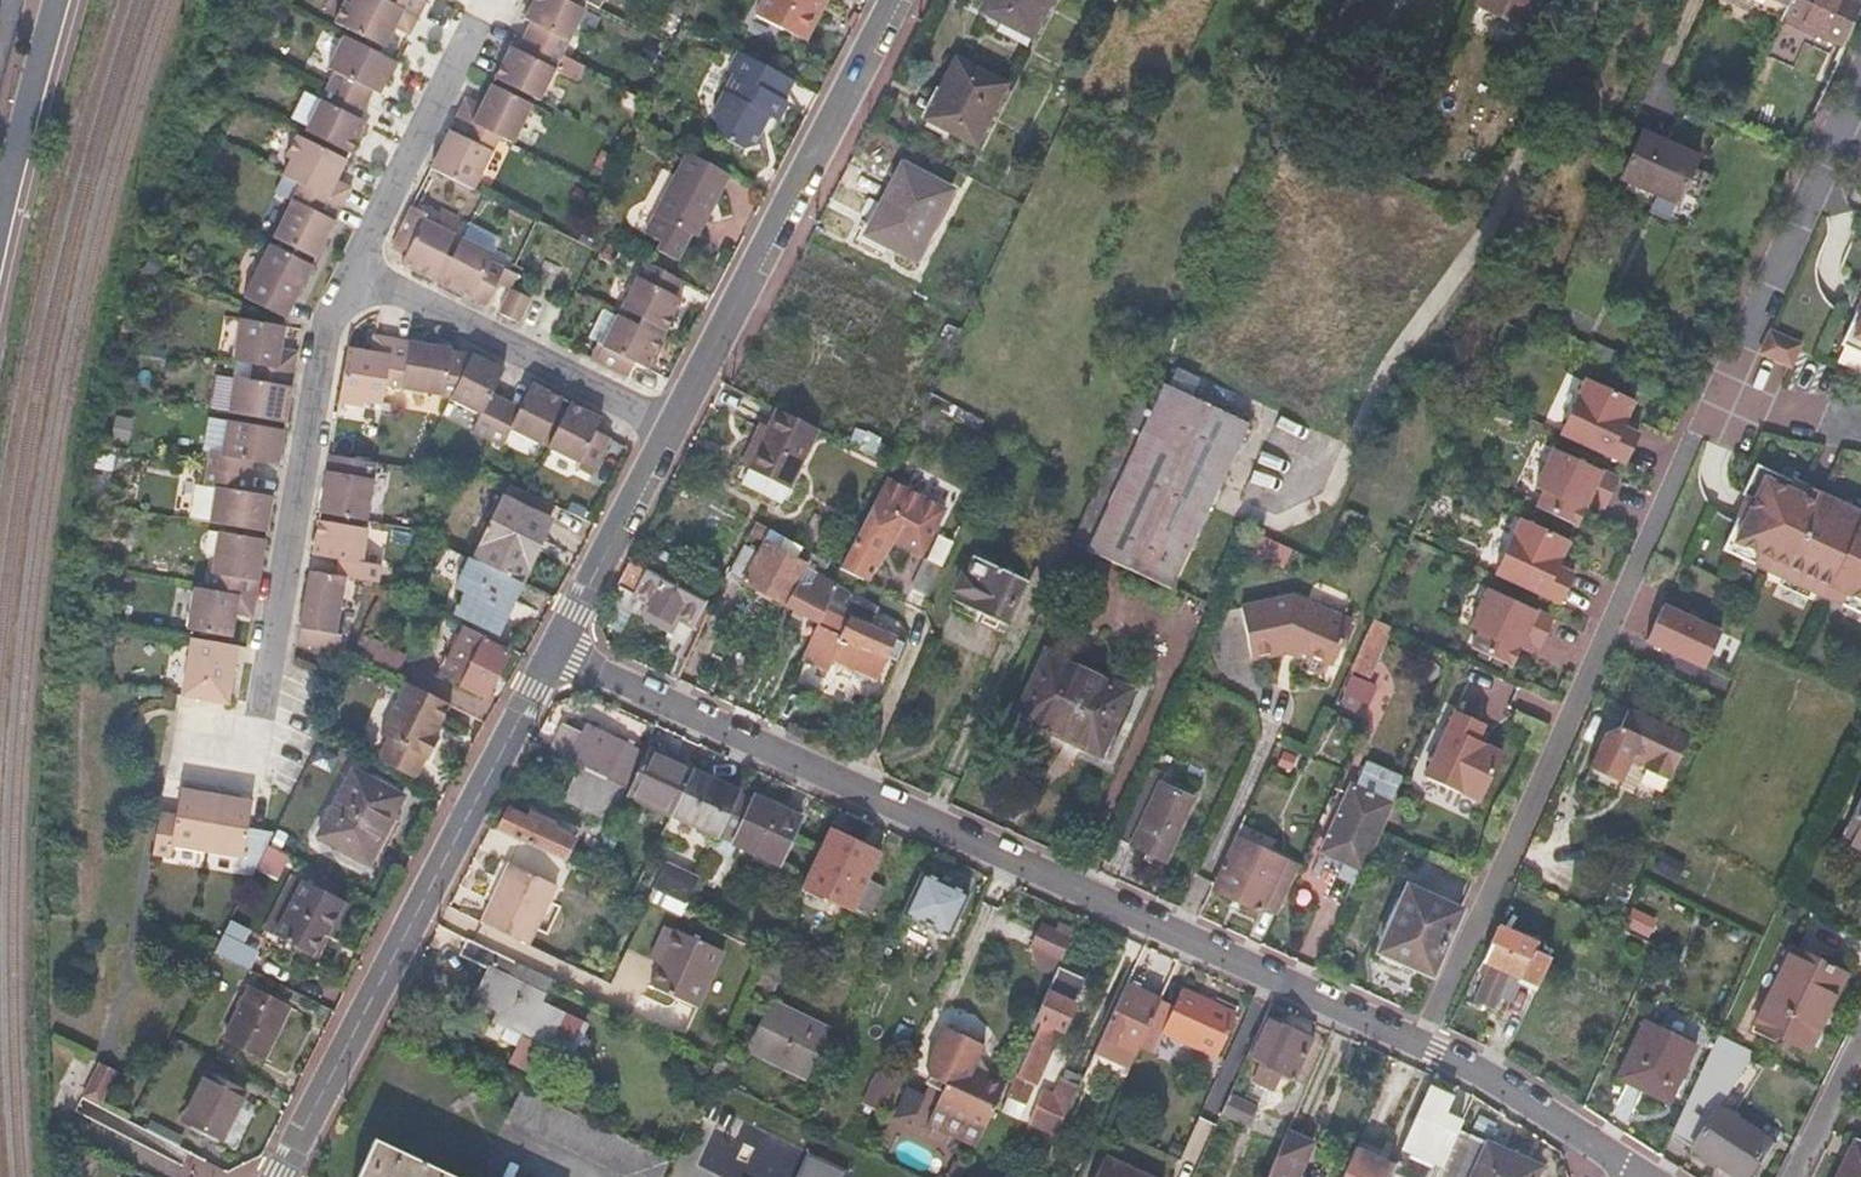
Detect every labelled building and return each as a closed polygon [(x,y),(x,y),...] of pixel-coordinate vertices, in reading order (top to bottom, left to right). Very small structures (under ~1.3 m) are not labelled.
[(351,1),(346,0),(335,22),(384,49),(397,25),(412,32),(421,16),(388,0),(351,0),(351,1)] [(421,16),(429,0),(388,0),(421,16)] [(563,57),(586,11),(564,0),(536,0),(526,21),(532,24),(525,37),(563,57)] [(761,3),(807,28),(821,0),(762,0),(761,3)] [(1058,0),(995,0),(987,18),(1036,44),(1058,0)] [(1542,0),(1480,0),(1476,8),(1528,29),(1542,0)] [(1860,5),(1860,0),(1789,0),(1788,3),(1782,16),(1844,44),(1860,5)] [(334,72),(328,85),(366,104),(373,91),(381,95),(398,62),(345,36),(329,68),(334,72)] [(496,80),(541,102),(563,57),(525,37),(519,51),(512,48),(496,80)] [(795,83),(740,54),(729,73),(734,76),(711,117),(719,140),(743,151),(761,146),(759,130),(766,118),(779,125),(788,106),(784,103),(795,83)] [(981,148),(1010,88),(962,64),(946,96),(954,100),(940,127),(981,148)] [(328,85),(304,132),(351,154),(368,121),(360,117),(366,104),(328,85)] [(501,140),(512,145),(532,107),(493,88),(482,109),(467,101),(458,119),(501,140)] [(475,194),(501,140),(458,119),(431,173),(475,194)] [(1676,201),(1697,154),(1643,128),(1623,176),(1676,201)] [(290,161),(282,177),(299,186),(343,207),(352,189),(337,183),(348,161),(297,136),(286,158),(290,161)] [(730,174),(689,153),(656,215),(646,235),(662,243),(658,252),(676,261),(691,234),(696,237),(730,174)] [(922,264),(956,193),(908,169),(890,204),(897,207),(879,242),(922,264)] [(273,238),(316,260),(343,207),(299,186),(273,238)] [(429,218),(412,209),(394,247),(404,253),(399,263),(431,280),(454,234),(428,221),(429,218)] [(519,269),(511,265),(494,256),(494,253),(463,238),(439,284),(481,305),(495,279),(510,286),(519,269)] [(245,295),(258,302),(287,317),(312,267),(269,246),(245,295)] [(681,281),(645,261),(621,311),(666,333),(681,300),(674,296),(681,281)] [(521,303),(506,294),(496,313),(511,321),(521,303)] [(1843,338),(1860,347),(1860,300),(1843,338)] [(231,358),(250,361),(294,368),(297,346),(280,343),(283,323),(252,318),(238,315),(231,358)] [(663,340),(619,317),(604,346),(600,345),(592,361),(629,379),(635,367),(647,373),(663,340)] [(1763,347),(1793,361),(1803,338),(1773,324),(1763,347)] [(384,386),(392,337),(371,334),(368,351),(348,347),(338,403),(361,407),(362,402),(381,405),(384,386)] [(442,386),(455,387),(472,353),(458,353),(448,351),(449,347),(392,337),(384,386),(440,395),(441,395),(442,386)] [(469,432),(486,441),(505,402),(490,393),(503,369),(472,353),(455,387),(449,400),(477,414),(469,432)] [(231,372),(225,411),(285,421),(294,368),(250,361),(248,376),(231,372)] [(635,367),(629,379),(641,386),(647,373),(635,367)] [(1117,450),(1074,540),(1174,587),(1251,423),(1152,376),(1117,450)] [(1626,460),(1639,432),(1632,429),(1631,428),(1623,424),(1626,417),(1627,415),(1635,399),(1588,376),(1562,431),(1581,439),(1626,460)] [(538,445),(561,399),(529,382),(516,408),(505,402),(486,441),(498,447),(508,430),(538,445)] [(441,395),(449,400),(455,387),(442,386),(441,395)] [(588,479),(609,438),(596,431),(602,420),(570,403),(546,450),(573,464),(570,470),(588,479)] [(816,428),(778,410),(750,465),(786,485),(816,428)] [(946,420),(929,412),(924,421),(941,430),(946,420)] [(111,416),(106,440),(121,444),(126,419),(111,416)] [(1626,417),(1623,424),(1631,428),(1632,429),(1636,421),(1626,417)] [(210,450),(207,468),(248,475),(250,459),(278,463),(284,427),(225,418),(219,450),(210,450)] [(846,448),(878,455),(882,436),(850,429),(846,448)] [(1537,505),(1549,510),(1577,523),(1586,505),(1589,497),(1599,501),(1605,504),(1619,475),(1554,445),(1536,485),(1545,489),(1537,505)] [(319,512),(368,521),(377,463),(371,461),(329,454),(319,512)] [(1723,548),(1860,615),(1860,511),(1762,463),(1723,548)] [(212,485),(207,521),(266,531),(273,493),(246,488),(248,475),(207,468),(204,483),(212,485)] [(928,559),(951,512),(892,483),(862,543),(847,573),(870,583),(891,541),(928,559)] [(473,558),(518,582),(550,523),(547,522),(555,507),(525,491),(512,484),(473,558)] [(1599,501),(1589,497),(1586,505),(1595,509),(1599,501)] [(560,510),(572,516),(577,506),(565,500),(560,510)] [(1561,601),(1574,572),(1567,569),(1558,565),(1562,557),(1570,539),(1522,516),(1496,571),(1517,581),(1561,601)] [(336,578),(344,579),(378,585),(382,564),(362,560),(367,528),(318,518),(312,555),(338,560),(336,578)] [(785,540),(755,524),(722,580),(740,591),(742,588),(786,608),(803,572),(789,564),(776,557),(785,540)] [(218,529),(209,589),(240,594),(255,596),(265,536),(218,529)] [(1274,561),(1282,542),(1263,534),(1255,552),(1274,561)] [(948,566),(959,543),(945,536),(933,561),(947,568),(948,566)] [(803,572),(786,608),(821,625),(834,598),(838,591),(826,584),(835,568),(822,560),(798,547),(789,564),(803,572)] [(492,630),(518,582),(473,558),(469,556),(454,585),(463,590),(452,609),(492,630)] [(1571,561),(1562,557),(1558,565),(1567,569),(1571,561)] [(705,600),(628,559),(616,583),(644,598),(640,605),(662,617),(659,623),(671,630),(680,615),(694,622),(705,600)] [(916,589),(933,597),(947,568),(933,561),(930,559),(916,589)] [(1005,625),(1008,627),(1029,582),(982,559),(972,577),(967,575),(960,589),(966,592),(961,603),(990,617),(986,624),(1002,631),(1005,625)] [(308,573),(296,646),(338,653),(342,632),(336,631),(344,579),(336,578),(308,573)] [(1533,642),(1540,645),(1554,616),(1489,586),(1471,626),(1479,630),(1472,646),(1512,665),(1520,646),(1524,638),(1533,642)] [(195,587),(186,637),(190,638),(236,646),(246,647),(252,613),(237,610),(240,594),(209,589),(195,587)] [(1290,639),(1318,653),(1337,610),(1293,589),(1244,606),(1263,655),(1288,645),(1290,639)] [(821,625),(805,656),(820,664),(825,655),(875,678),(895,636),(856,617),(859,611),(834,598),(821,625)] [(1705,666),(1721,630),(1697,619),(1686,614),(1663,604),(1647,640),(1705,666)] [(462,630),(464,625),(425,605),(400,654),(479,693),(501,650),(462,630)] [(1700,614),(1688,609),(1686,614),(1697,619),(1700,614)] [(1337,610),(1318,653),(1332,659),(1351,617),(1337,610)] [(1376,655),(1390,626),(1373,617),(1359,647),(1376,655)] [(190,638),(180,696),(227,705),(236,646),(190,638)] [(1524,638),(1520,646),(1530,650),(1533,642),(1524,638)] [(1101,750),(1129,688),(1048,650),(1018,712),(1101,750)] [(432,733),(447,703),(405,681),(378,735),(386,739),(393,743),(383,762),(415,779),(437,736),(432,733)] [(1375,684),(1362,722),(1376,727),(1389,689),(1375,684)] [(1668,779),(1688,735),(1627,707),(1619,725),(1605,732),(1588,769),(1618,782),(1630,754),(1645,761),(1642,768),(1668,779)] [(1481,800),(1503,752),(1485,744),(1477,740),(1481,731),(1484,724),(1455,711),(1425,775),(1481,800)] [(550,751),(572,761),(578,763),(606,776),(607,775),(628,784),(643,750),(589,725),(580,745),(574,742),(578,733),(564,727),(550,751)] [(1489,734),(1481,731),(1477,740),(1485,744),(1489,734)] [(377,758),(383,762),(393,743),(386,739),(377,758)] [(691,769),(692,768),(648,747),(627,794),(670,814),(691,769)] [(606,776),(578,763),(563,796),(611,819),(627,785),(606,776)] [(367,860),(403,794),(353,769),(318,835),(367,860)] [(738,792),(738,791),(691,769),(670,814),(718,835),(718,834),(738,792)] [(1618,782),(1588,769),(1585,777),(1614,790),(1618,782)] [(1150,771),(1118,840),(1166,862),(1194,801),(1162,786),(1164,777),(1150,771)] [(1360,867),(1389,800),(1349,782),(1319,849),(1360,867)] [(174,810),(158,807),(151,850),(168,853),(171,842),(206,848),(215,795),(178,789),(174,810)] [(800,818),(799,817),(754,797),(753,799),(738,792),(718,834),(734,841),(733,842),(756,852),(778,862),(779,863),(800,818)] [(250,867),(263,840),(269,827),(247,823),(251,801),(215,795),(206,848),(239,854),(238,865),(250,867)] [(1839,844),(1860,855),(1860,800),(1839,844)] [(509,809),(498,832),(563,862),(575,836),(509,809)] [(867,878),(879,854),(828,831),(801,886),(853,910),(867,878)] [(1273,891),(1286,896),(1299,866),(1238,839),(1217,890),(1264,911),(1273,891)] [(733,851),(714,843),(701,871),(720,879),(733,851)] [(252,867),(275,879),(286,857),(264,846),(252,867)] [(776,868),(778,862),(756,852),(753,857),(776,868)] [(1673,879),(1681,861),(1659,852),(1652,870),(1673,879)] [(509,862),(480,922),(527,945),(555,885),(509,862)] [(655,887),(687,902),(698,879),(665,865),(655,887)] [(965,893),(921,871),(900,915),(945,937),(965,893)] [(327,929),(342,900),(302,878),(272,934),(308,954),(324,927),(327,929)] [(867,878),(853,910),(869,917),(884,886),(867,878)] [(1380,951),(1432,975),(1460,911),(1460,910),(1408,888),(1380,951)] [(1619,926),(1645,939),(1654,921),(1628,908),(1619,926)] [(1034,947),(1061,960),(1075,929),(1061,922),(1057,931),(1044,925),(1034,947)] [(1501,922),(1493,942),(1531,959),(1535,950),(1539,940),(1501,922)] [(661,949),(654,963),(645,984),(693,1007),(718,949),(671,928),(670,930),(660,925),(651,945),(661,949)] [(212,951),(245,968),(256,948),(221,931),(212,951)] [(550,981),(467,940),(459,956),(490,971),(474,1004),(497,1015),(495,1022),(508,1029),(502,1041),(518,1049),(511,1065),(536,1077),(549,1048),(572,1059),(586,1028),(539,1006),(550,981)] [(1531,959),(1493,942),(1481,970),(1485,972),(1475,996),(1493,1004),(1506,976),(1520,982),(1531,959)] [(644,958),(654,963),(661,949),(651,945),(644,958)] [(1805,1053),(1841,973),(1791,949),(1753,1027),(1805,1053)] [(1531,959),(1520,982),(1526,985),(1541,953),(1535,950),(1531,959)] [(1541,953),(1526,985),(1536,989),(1551,957),(1541,953)] [(1083,981),(1056,969),(1024,1037),(1031,1040),(1006,1095),(1024,1104),(1058,1030),(1061,1031),(1083,981)] [(1485,972),(1481,970),(1471,994),(1475,996),(1485,972)] [(1159,1002),(1160,999),(1125,983),(1100,1036),(1135,1053),(1144,1034),(1159,1002)] [(260,1058),(286,1007),(250,988),(224,1040),(260,1058)] [(1172,1008),(1159,1002),(1144,1034),(1158,1040),(1161,1033),(1216,1057),(1235,1014),(1181,990),(1172,1008)] [(810,1073),(830,1027),(770,1001),(750,1046),(810,1073)] [(1312,1038),(1265,1017),(1247,1057),(1261,1064),(1254,1081),(1273,1089),(1281,1073),(1295,1078),(1312,1038)] [(975,1037),(966,1026),(952,1027),(945,1024),(926,1063),(929,1074),(945,1081),(926,1120),(974,1143),(1005,1078),(983,1067),(980,1074),(969,1069),(972,1062),(982,1040),(975,1037)] [(1666,1103),(1686,1059),(1635,1035),(1614,1079),(1666,1103)] [(1100,1036),(1092,1054),(1127,1070),(1135,1053),(1100,1036)] [(1670,1133),(1734,1176),(1744,1176),(1767,1141),(1716,1107),(1737,1073),(1707,1053),(1670,1133)] [(980,1074),(983,1067),(972,1062),(969,1069),(980,1074)] [(877,1077),(894,1084),(897,1079),(879,1071),(877,1077)] [(221,1139),(244,1092),(207,1074),(183,1120),(221,1139)] [(1054,1136),(1080,1081),(1063,1074),(1052,1096),(1040,1091),(1026,1123),(1054,1136)] [(887,1102),(894,1084),(877,1077),(869,1094),(887,1102)] [(1448,1098),(1428,1088),(1401,1147),(1423,1156),(1448,1098)] [(553,1102),(574,1112),(580,1100),(560,1089),(553,1102)] [(521,1091),(505,1121),(617,1176),(663,1176),(668,1165),(521,1091)] [(882,1113),(887,1102),(869,1094),(866,1093),(861,1104),(882,1113)] [(1229,1098),(1222,1113),(1220,1117),(1247,1129),(1256,1110),(1229,1098)] [(713,1132),(735,1141),(744,1121),(721,1112),(713,1132)] [(1457,1131),(1437,1176),(1529,1176),(1534,1166),(1457,1131)] [(1308,1148),(1283,1137),(1266,1176),(1295,1176),(1308,1148)] [(376,1141),(359,1176),(451,1176),(376,1141)] [(1855,1144),(1839,1176),(1860,1176),(1860,1147),(1855,1144)] [(1401,1147),(1387,1176),(1389,1176),(1414,1176),(1423,1156),(1401,1147)] [(1106,1157),(1096,1176),(1150,1176),(1106,1157)] [(851,1176),(812,1159),(803,1176),(850,1176),(851,1176)] [(964,1165),(952,1160),(944,1176),(959,1176),(964,1165)]
